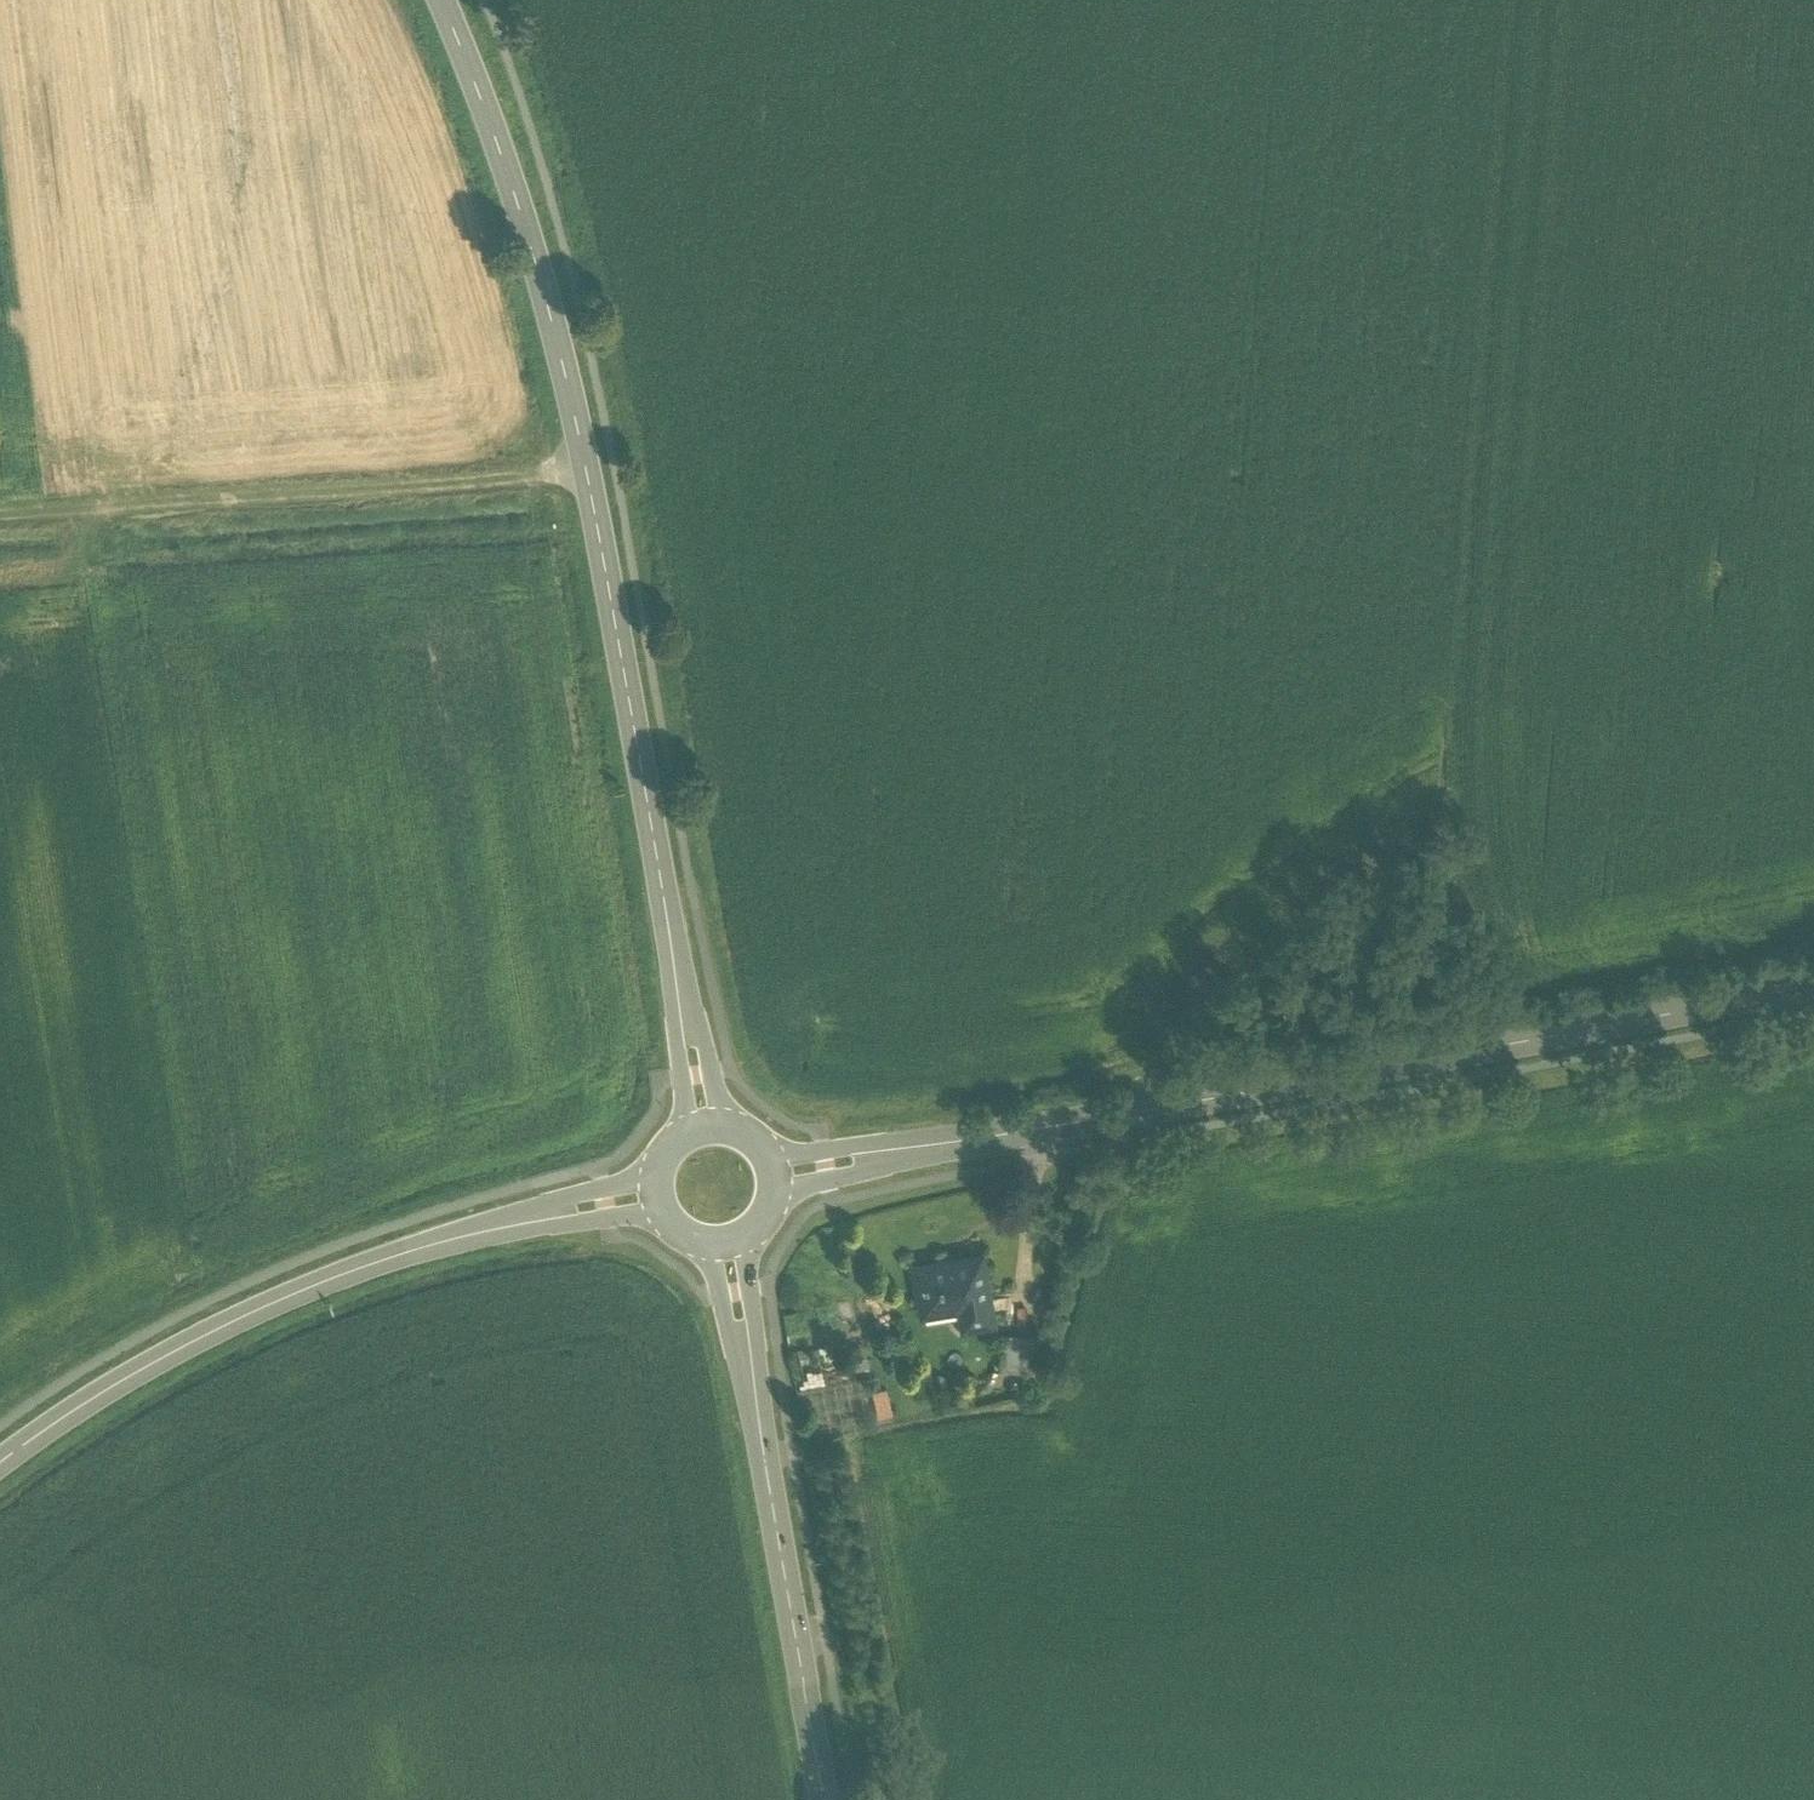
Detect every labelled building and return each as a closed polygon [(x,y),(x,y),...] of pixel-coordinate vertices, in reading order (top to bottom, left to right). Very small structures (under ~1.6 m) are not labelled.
[(982,1253),(916,1265),(923,1306),(960,1300),(965,1327),(994,1321),(982,1253)] [(1038,1341),(1008,1337),(1008,1334),(1007,1334),(1003,1370),(1036,1373),(1040,1337),(1038,1337),(1038,1341)]
